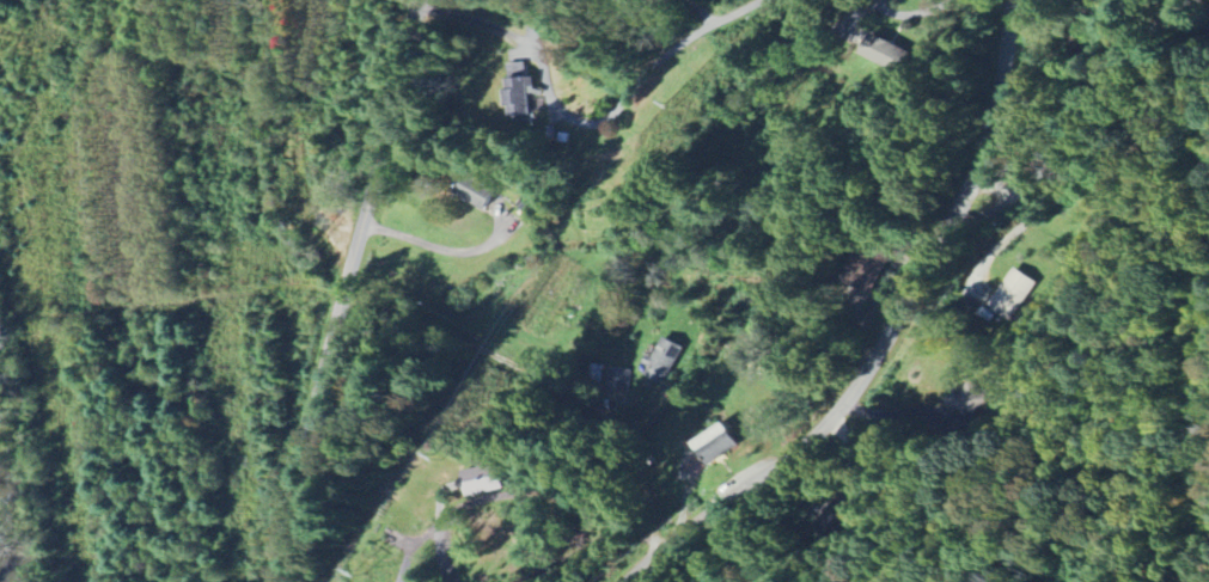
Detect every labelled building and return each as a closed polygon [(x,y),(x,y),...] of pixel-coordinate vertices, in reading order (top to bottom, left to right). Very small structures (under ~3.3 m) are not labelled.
[(906,53),(869,32),(857,53),(895,73),(906,53)] [(495,195),(463,174),(452,192),(483,213),(495,195)] [(846,287),(875,296),(887,257),(857,248),(846,287)] [(1013,320),(1033,280),(1010,268),(989,308),(1013,320)] [(638,373),(662,386),(681,349),(661,338),(655,350),(651,348),(638,373)] [(631,370),(611,366),(604,398),(624,403),(631,370)] [(995,394),(971,383),(966,393),(959,389),(951,407),(982,421),(995,394)] [(707,434),(693,441),(704,464),(736,448),(727,431),(710,439),(707,434)] [(460,469),(461,495),(497,494),(496,467),(460,469)]
